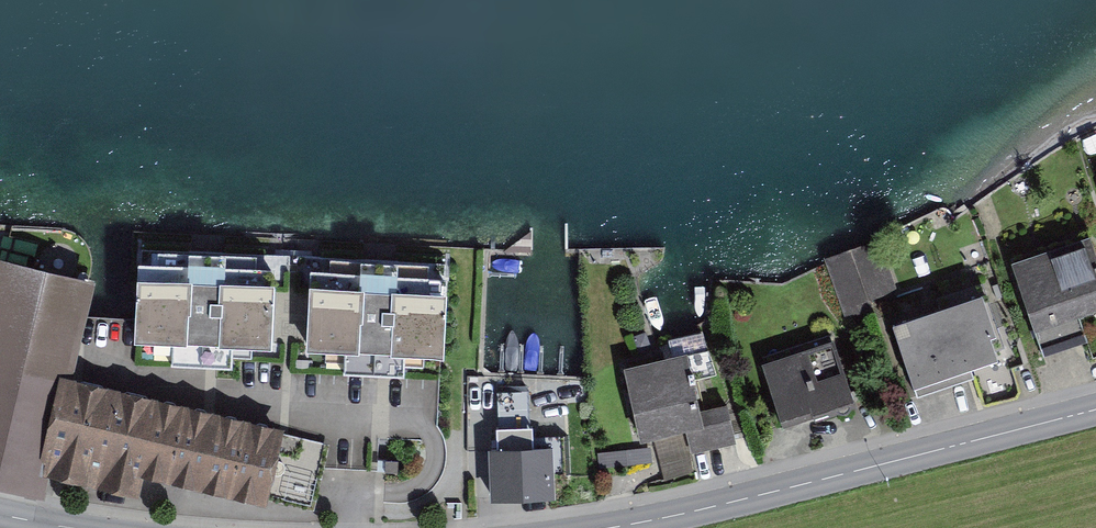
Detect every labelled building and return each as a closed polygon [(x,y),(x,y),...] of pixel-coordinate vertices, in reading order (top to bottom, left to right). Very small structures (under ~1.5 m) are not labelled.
[(1032,337),(1095,311),(1095,296),(1074,244),(1005,273),(1032,337)] [(63,384),(87,282),(5,263),(0,285),(0,476),(40,485),(45,463),(63,384)] [(877,306),(907,397),(1000,366),(970,276),(877,306)] [(144,290),(142,349),(276,355),(278,296),(144,290)] [(446,303),(315,296),(312,354),(442,361),(446,303)] [(761,356),(784,428),(851,407),(828,336),(761,356)] [(622,371),(645,468),(729,448),(719,406),(697,411),(684,356),(622,371)] [(63,384),(45,463),(137,484),(142,463),(311,501),(324,444),(63,384)] [(553,450),(484,454),(487,504),(556,501),(553,450)] [(615,474),(643,467),(640,454),(611,462),(615,474)]
